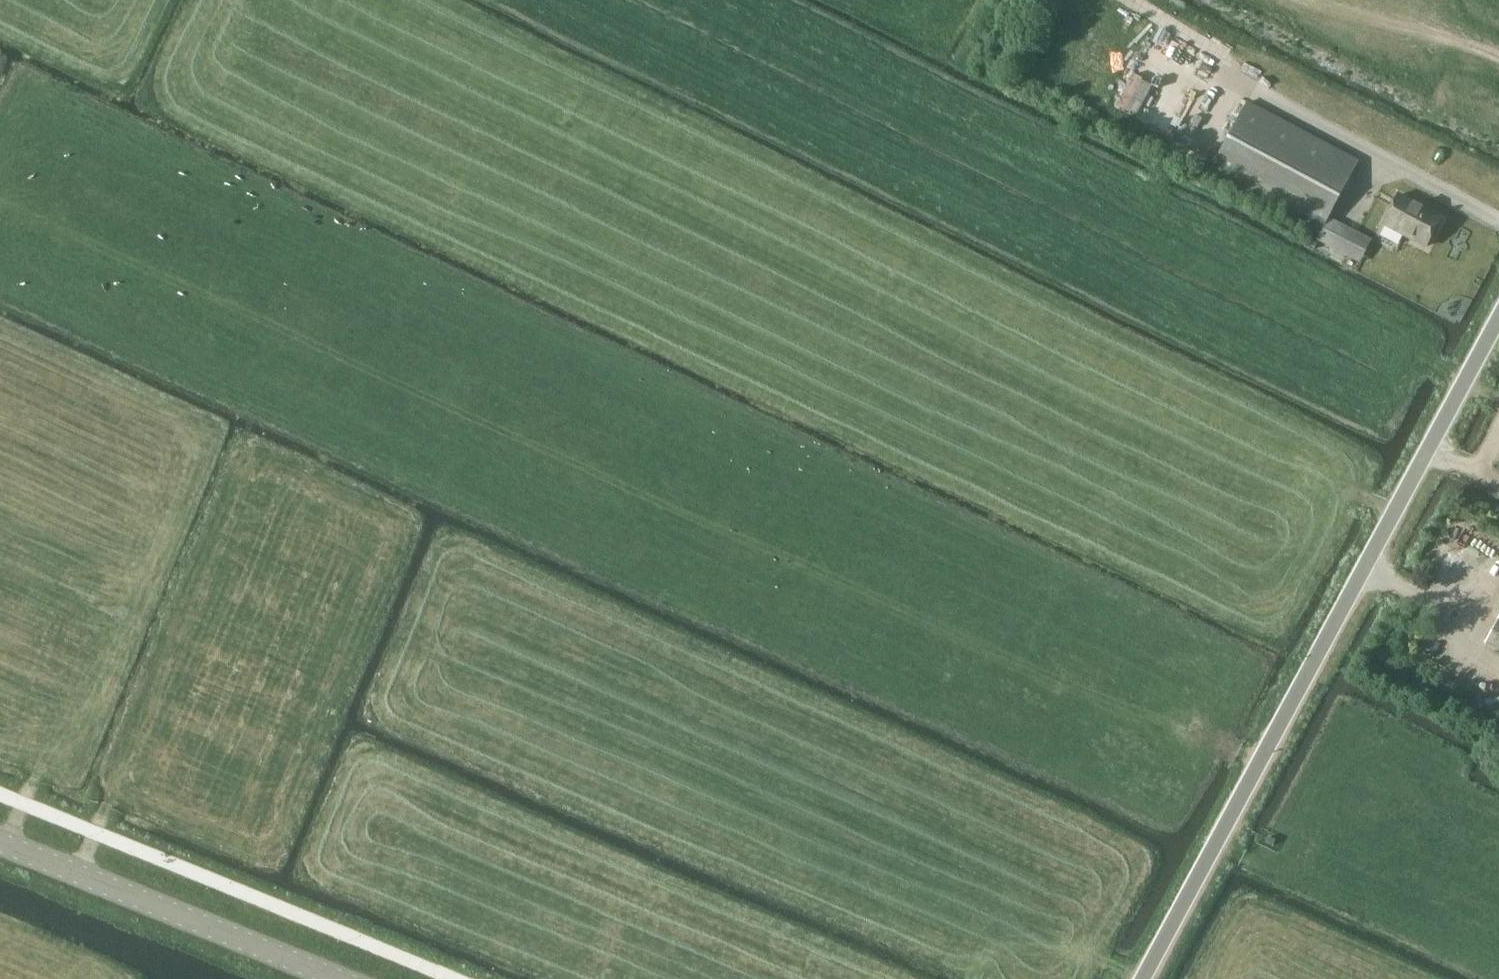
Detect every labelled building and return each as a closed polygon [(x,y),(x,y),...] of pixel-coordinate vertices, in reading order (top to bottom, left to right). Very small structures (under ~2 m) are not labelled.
[(1248,102),(1209,175),(1320,234),(1358,161),(1248,102)] [(1384,225),(1426,247),(1441,218),(1399,196),(1384,225)] [(1343,226),(1332,248),(1346,255),(1357,234),(1343,226)] [(1485,642),(1498,649),(1498,617),(1485,642)]
